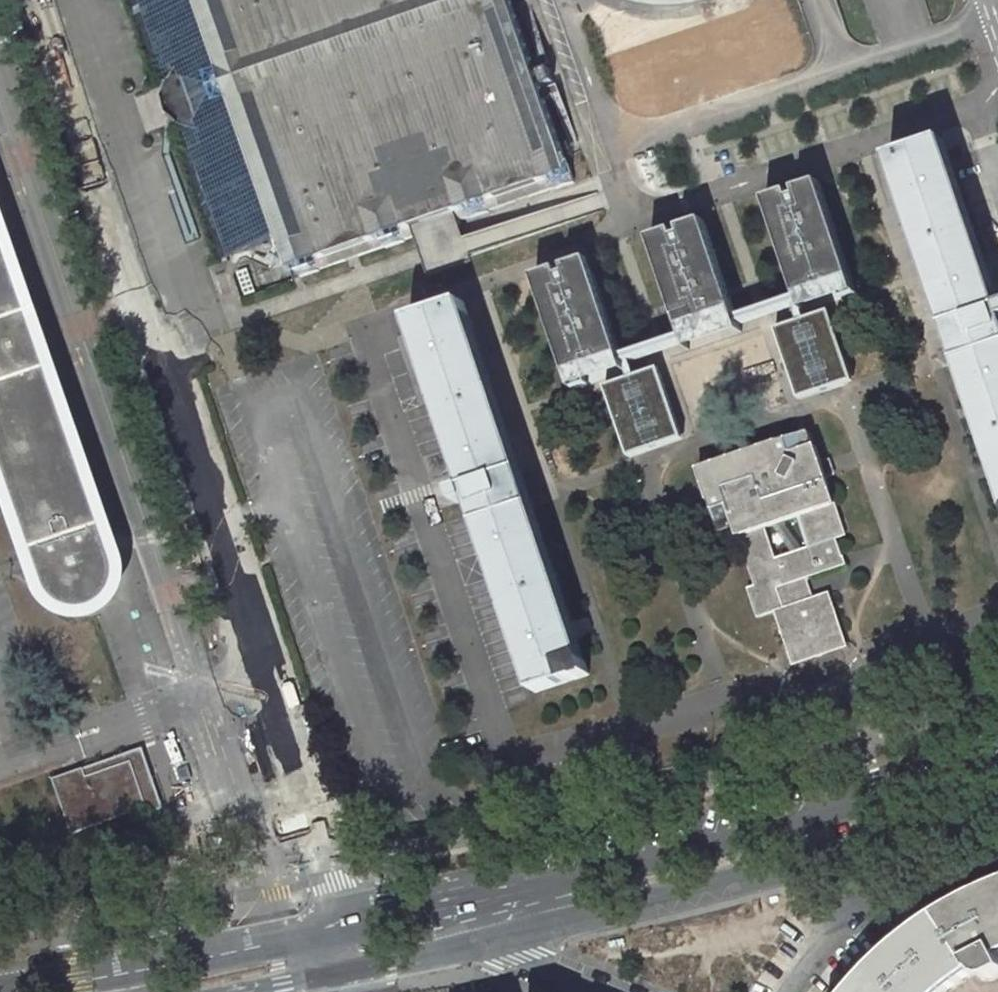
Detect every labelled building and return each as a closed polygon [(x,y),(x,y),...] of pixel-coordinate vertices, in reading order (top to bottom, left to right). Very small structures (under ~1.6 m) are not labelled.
[(168,113),(217,261),(243,252),(258,257),(267,261),(280,239),(288,236),(295,258),(294,258),(301,277),(319,271),(319,269),(385,246),(386,248),(404,241),(404,240),(416,236),(431,231),(459,221),(470,217),(470,218),(489,212),(489,210),(555,188),(555,189),(574,182),(568,163),(566,164),(542,93),(540,88),(554,83),(551,75),(549,69),(535,74),(532,66),(509,0),(130,0),(168,113)] [(943,139),(913,150),(919,169),(896,177),(948,330),(997,479),(997,301),(943,139)] [(896,177),(919,169),(913,150),(889,158),(896,177)] [(816,179),(763,198),(797,296),(801,309),(855,291),(816,179)] [(604,211),(597,193),(509,224),(466,239),(471,256),(604,211)] [(703,218),(647,237),(680,335),(682,343),(684,349),(741,330),(739,325),(736,316),(703,218)] [(466,239),(459,221),(431,231),(416,236),(423,256),(425,262),(430,278),(474,263),(471,256),(466,239)] [(5,464),(10,478),(15,492),(20,507),(24,520),(29,534),(34,548),(47,585),(48,589),(50,593),(55,599),(70,608),(80,610),(88,609),(95,606),(101,603),(109,595),(114,587),(117,575),(115,564),(114,561),(102,525),(83,469),(78,456),(73,441),(63,413),(50,372),(29,316),(15,273),(1,232),(0,229),(0,449),(5,464)] [(621,372),(619,364),(616,356),(583,259),(531,277),(569,389),(621,372)] [(797,296),(736,316),(739,325),(792,308),(797,322),(804,319),(801,309),(797,296)] [(461,324),(471,321),(464,302),(454,305),(461,324)] [(510,476),(521,472),(471,321),(461,324),(454,305),(410,319),(464,480),(536,693),(580,678),(574,659),(583,656),(527,488),(516,492),(510,476)] [(827,311),(804,319),(797,322),(775,329),(800,400),(852,381),(827,311)] [(682,343),(680,335),(616,356),(624,381),(632,378),(627,362),(682,343)] [(632,378),(624,381),(605,387),(630,457),(681,439),(656,369),(632,378)] [(748,588),(758,618),(777,612),(791,654),(793,660),(794,665),(816,658),(827,654),(848,647),(846,642),(844,636),(830,593),(809,600),(802,580),(847,565),(844,556),(843,556),(837,539),(845,536),(835,505),(816,445),(813,446),(812,444),(815,443),(810,432),(808,431),(698,469),(721,534),(735,528),(738,537),(755,586),(748,588)] [(516,492),(527,488),(523,476),(521,472),(510,476),(516,492)] [(580,678),(590,675),(583,656),(574,659),(580,678)] [(73,834),(105,823),(104,822),(147,807),(161,802),(142,749),(84,769),(54,780),(73,834)] [(994,887),(973,897),(935,907),(889,920),(905,940),(901,943),(867,974),(862,980),(862,991),(949,991),(976,972),(981,977),(987,979),(991,979),(997,975),(997,886),(994,887)] [(78,901),(77,895),(63,898),(64,903),(78,901)] [(166,928),(150,931),(152,940),(168,936),(166,928)]
